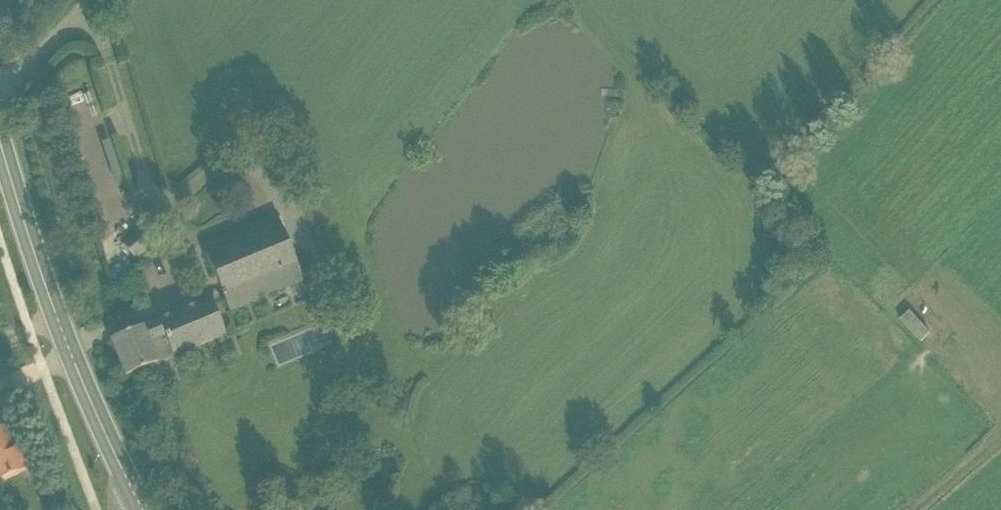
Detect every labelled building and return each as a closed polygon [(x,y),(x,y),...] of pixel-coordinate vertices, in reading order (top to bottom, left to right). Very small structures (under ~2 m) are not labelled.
[(101,88),(103,101),(116,99),(114,86),(101,88)] [(233,311),(304,282),(279,219),(208,248),(233,311)] [(932,306),(918,320),(940,342),(954,328),(932,306)] [(125,373),(172,353),(157,317),(110,336),(125,373)] [(336,330),(315,333),(318,352),(339,349),(336,330)] [(27,466),(10,419),(0,423),(0,476),(27,466)]
